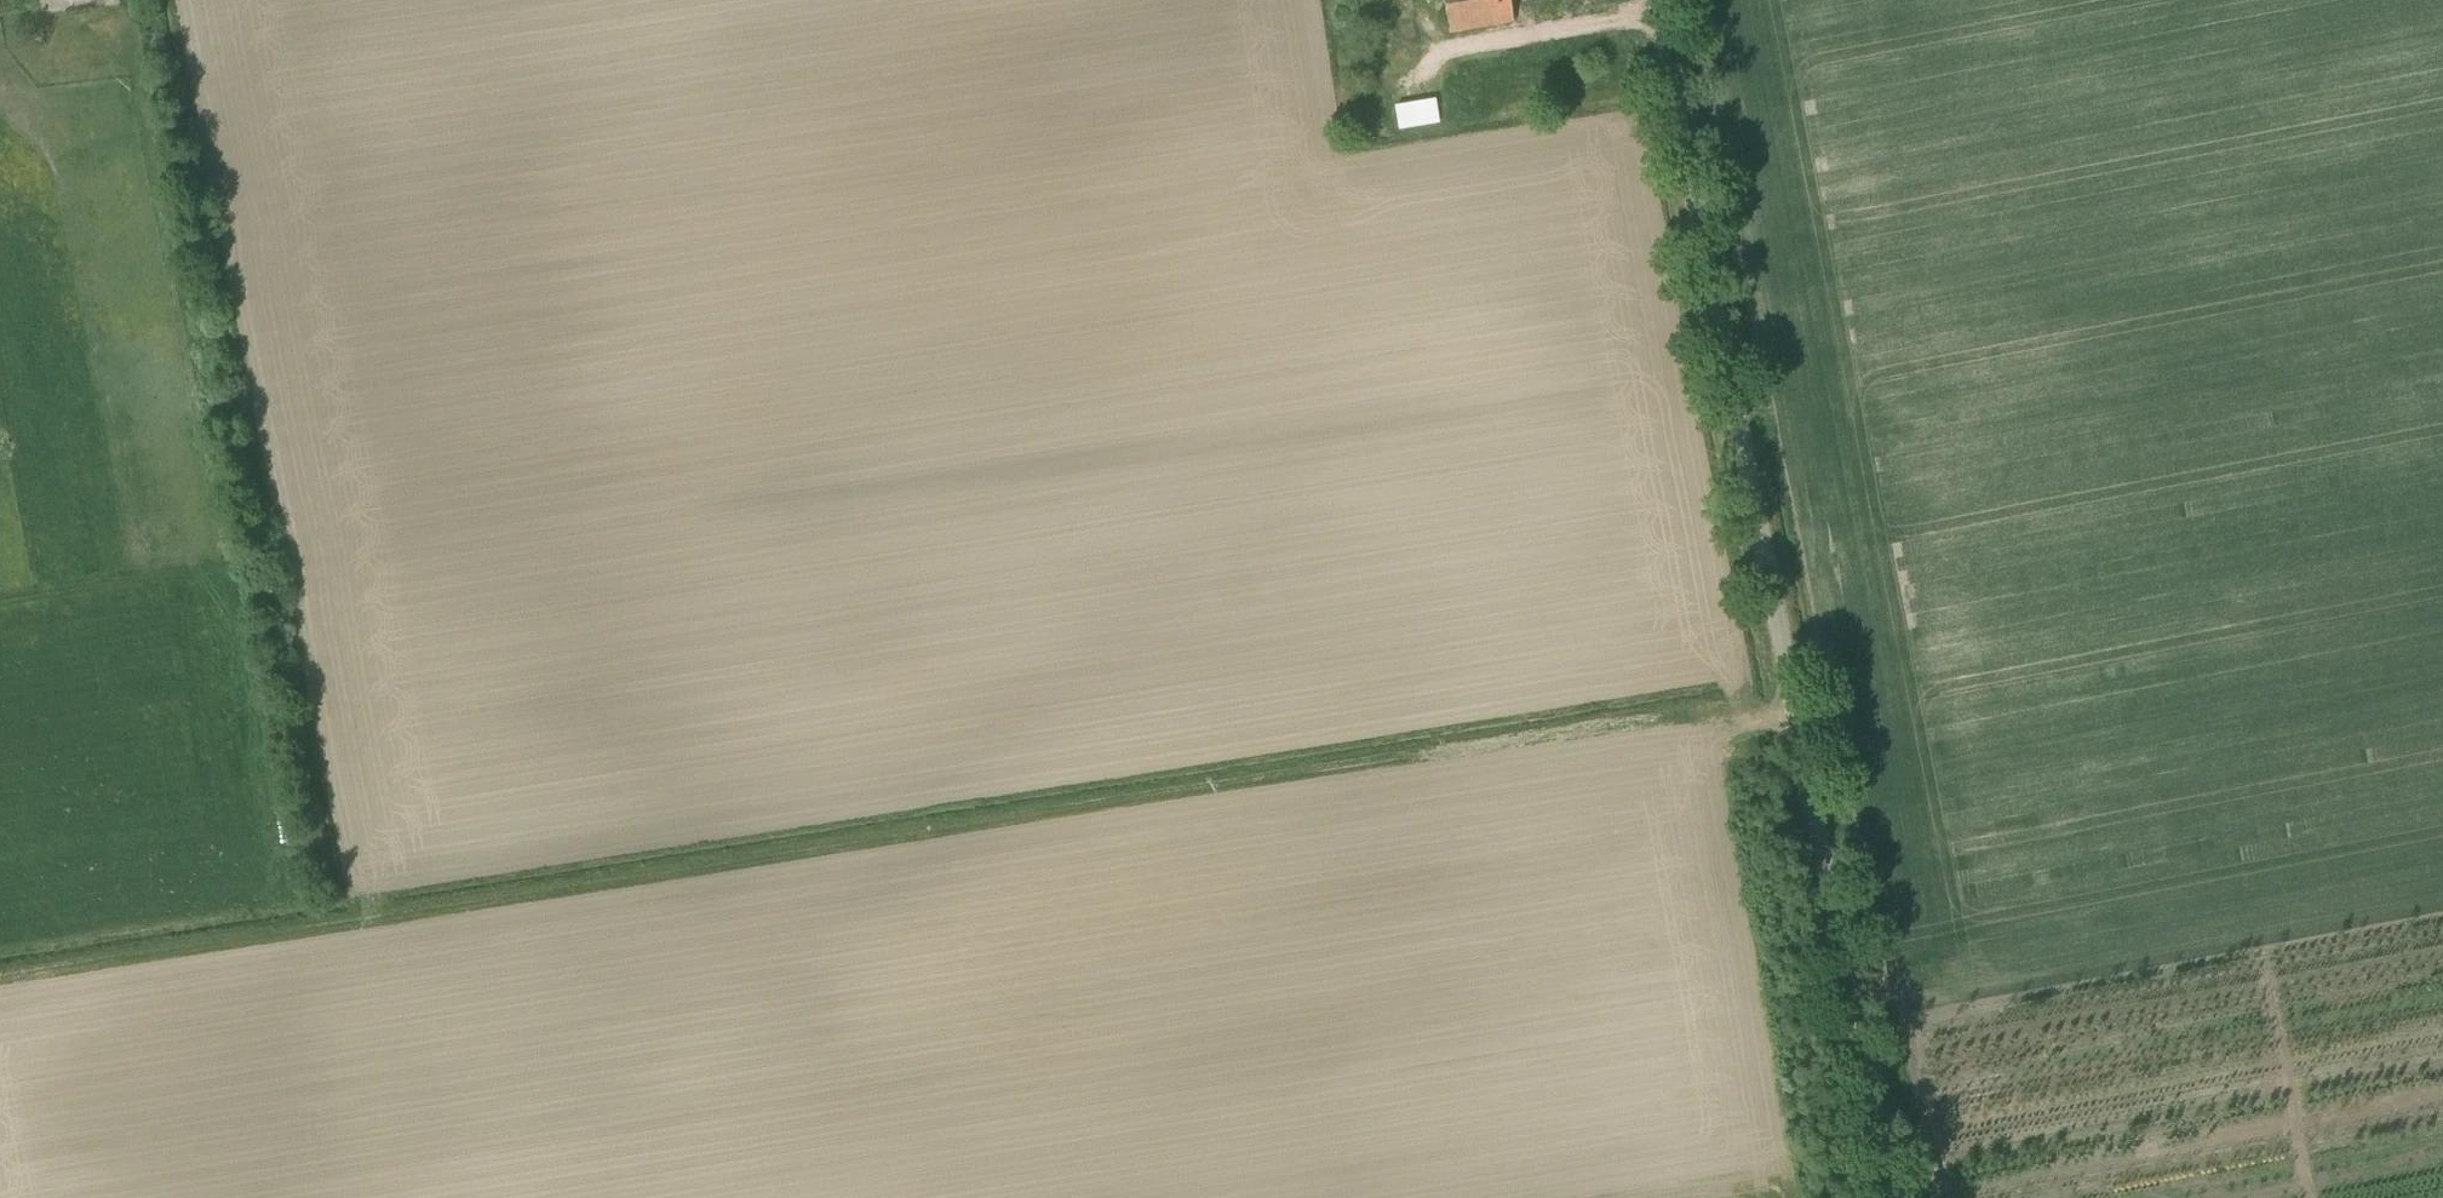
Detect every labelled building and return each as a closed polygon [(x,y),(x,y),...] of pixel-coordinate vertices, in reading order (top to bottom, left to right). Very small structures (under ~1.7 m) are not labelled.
[(1402,129),(1445,126),(1442,100),(1400,104),(1402,129)]
